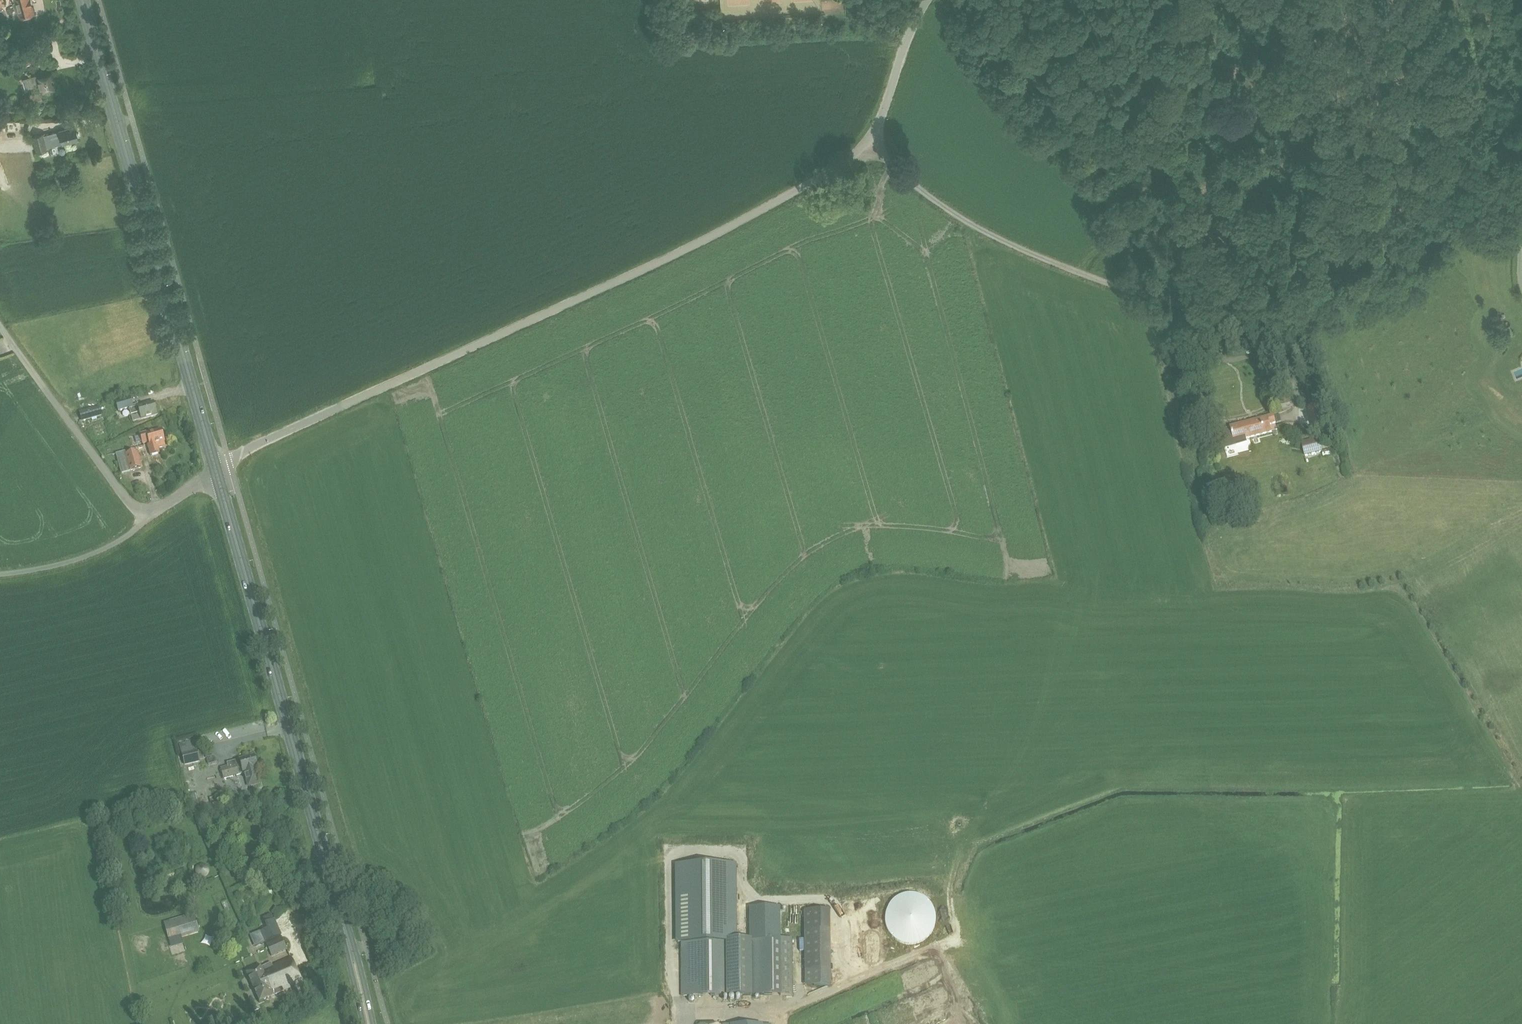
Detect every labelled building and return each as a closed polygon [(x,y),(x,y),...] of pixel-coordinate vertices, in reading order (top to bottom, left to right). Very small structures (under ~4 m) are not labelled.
[(19,16),(34,12),(30,0),(13,0),(16,11),(18,10),(19,16)] [(20,55),(24,67),(38,62),(35,52),(33,53),(32,49),(22,52),(22,54),(20,55)] [(41,86),(42,92),(55,88),(51,72),(38,76),(38,75),(27,78),(23,79),(26,90),(41,86)] [(20,99),(22,107),(31,105),(29,97),(20,99)] [(49,149),(49,147),(62,143),(79,139),(76,126),(46,134),(45,132),(32,136),(36,152),(49,149)] [(1492,319),(1497,330),(1507,326),(1502,315),(1492,319)] [(1321,390),(1312,391),(1313,402),(1322,401),(1321,390)] [(129,408),(134,422),(157,415),(154,402),(138,407),(137,405),(133,406),(131,398),(117,402),(119,411),(129,408)] [(80,412),(82,422),(102,416),(101,411),(107,409),(106,404),(100,406),(80,412)] [(1320,405),(1308,408),(1311,420),(1323,417),(1320,405)] [(1235,442),(1236,445),(1247,442),(1246,439),(1272,432),(1270,425),(1276,423),(1274,415),(1230,427),(1232,432),(1221,435),(1223,442),(1233,439),(1234,442),(1235,442)] [(148,445),(151,455),(160,453),(158,448),(165,446),(164,442),(165,442),(162,429),(147,433),(147,432),(140,434),(143,444),(149,443),(149,445),(148,445)] [(1301,442),(1305,456),(1323,452),(1319,437),(1301,442)] [(117,453),(122,473),(143,467),(138,450),(127,453),(126,451),(117,453)] [(184,762),(185,766),(201,762),(198,749),(196,744),(187,746),(186,743),(179,745),(182,754),(178,755),(180,762),(184,762)] [(244,773),(247,784),(260,781),(257,769),(258,769),(254,755),(227,763),(228,766),(221,768),(224,778),(244,773)] [(677,864),(677,942),(681,942),(682,992),(682,996),(725,996),(727,996),(750,995),(782,995),(793,996),(792,938),(781,938),(750,938),(735,938),(734,864),(677,864)] [(900,943),(907,945),(914,944),(920,942),(926,938),(931,933),(934,927),(935,921),(935,914),(932,907),(928,901),(922,896),(915,894),(908,893),(900,895),(894,898),(889,904),(885,910),(884,918),(885,926),(888,933),(893,939),(900,943)] [(750,906),(750,938),(781,938),(780,906),(750,906)] [(829,910),(805,910),(805,985),(829,985),(829,910)] [(164,922),(169,940),(199,932),(194,913),(164,922)] [(263,917),(265,922),(273,919),(271,914),(263,917)] [(262,934),(266,942),(281,935),(275,919),(269,922),(270,924),(266,926),(268,931),(262,934)] [(400,936),(403,947),(409,946),(406,935),(400,936)] [(266,944),(272,956),(288,949),(282,937),(266,944)] [(255,992),(259,1003),(284,992),(284,990),(302,982),(293,960),(292,957),(272,965),(271,963),(247,973),(255,992)]
